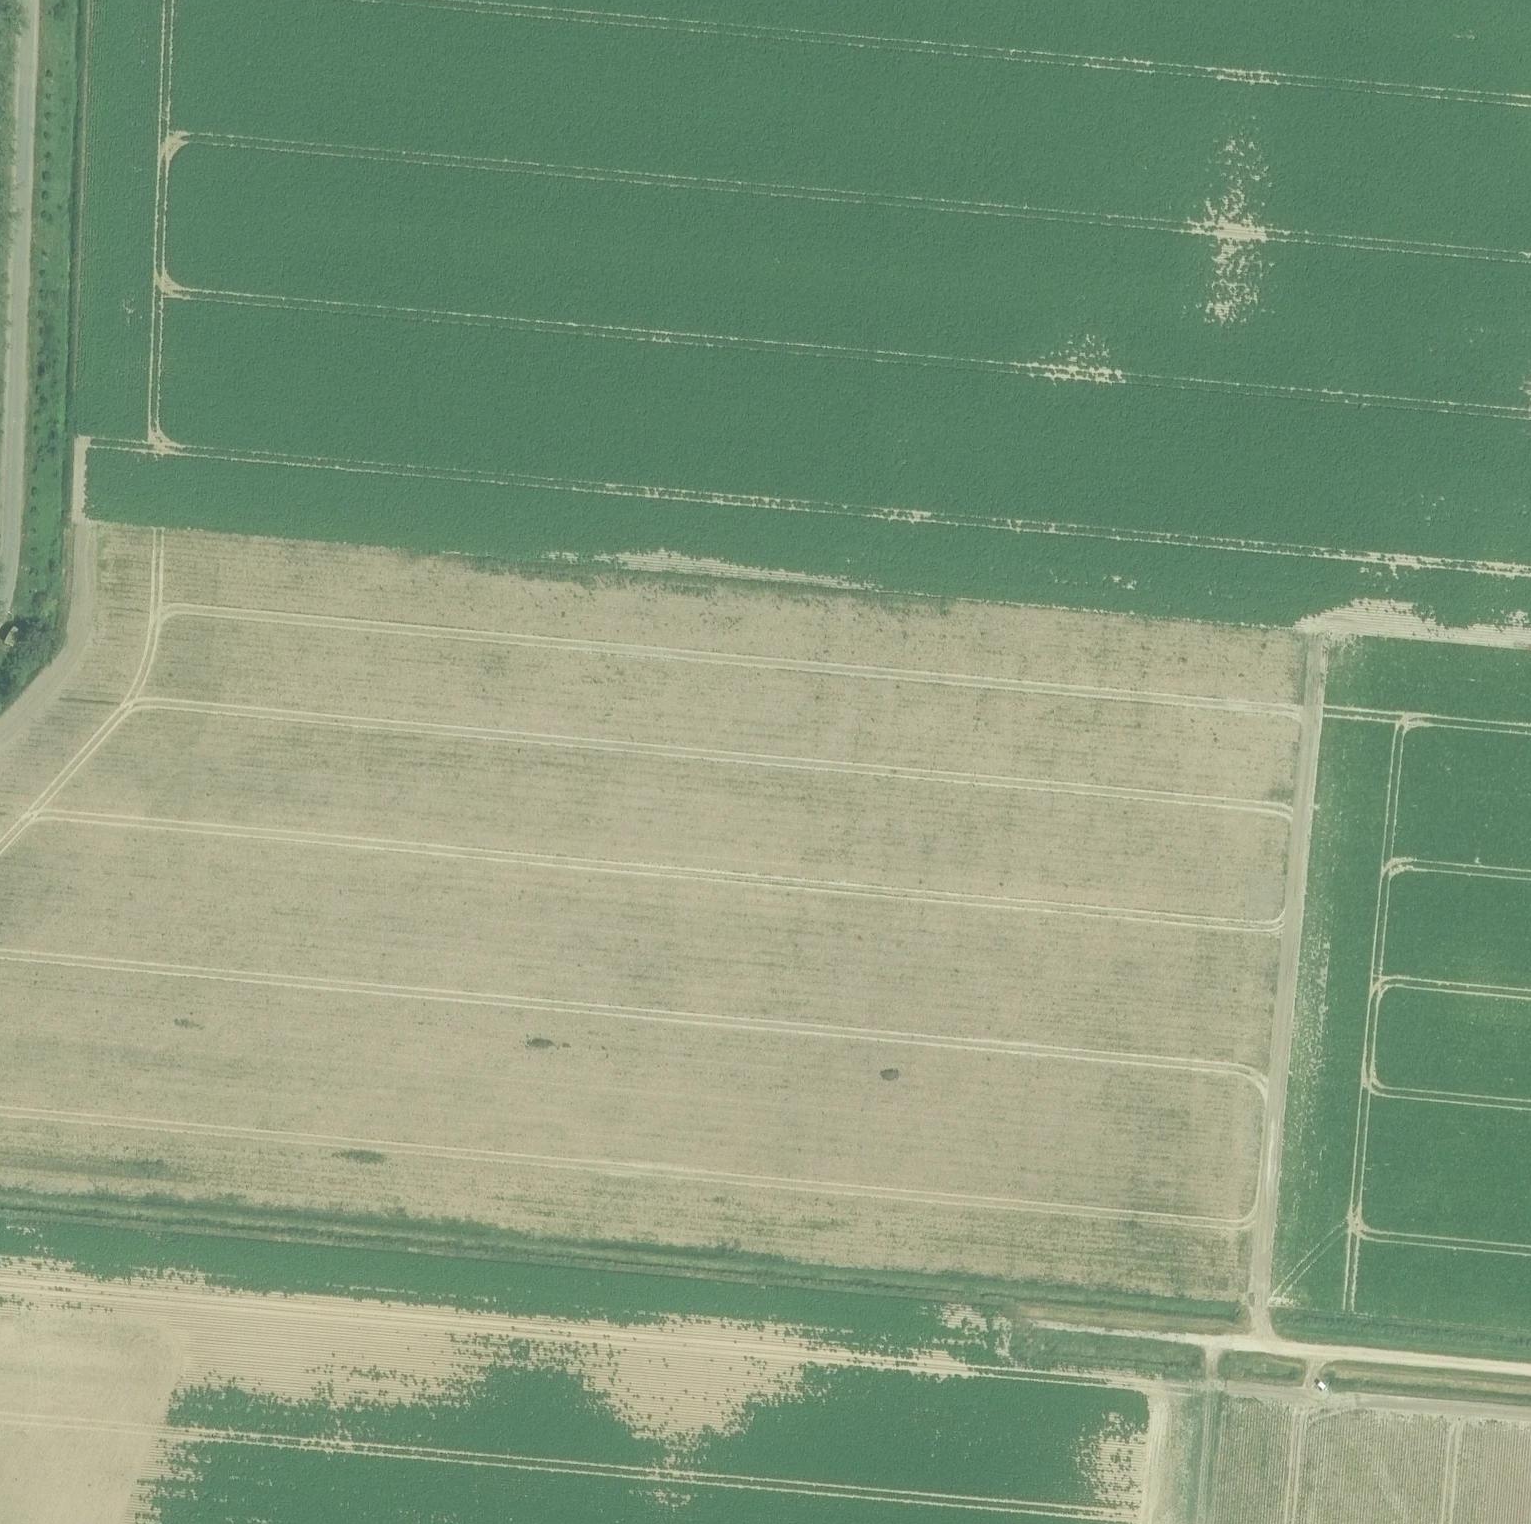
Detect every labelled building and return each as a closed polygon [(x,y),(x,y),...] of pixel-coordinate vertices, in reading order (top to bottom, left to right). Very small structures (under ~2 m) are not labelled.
[(9,640),(7,644),(13,648),(21,636),(14,632),(12,635),(11,635),(9,640)]
